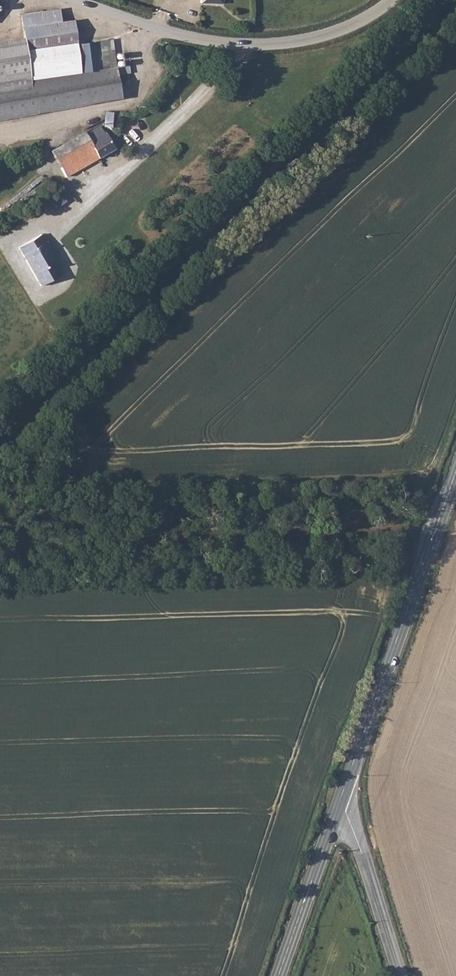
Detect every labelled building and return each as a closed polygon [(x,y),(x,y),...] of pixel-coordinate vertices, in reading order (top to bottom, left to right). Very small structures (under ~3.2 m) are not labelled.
[(23,37),(0,41),(0,119),(118,99),(116,70),(79,74),(76,45),(73,21),(61,23),(59,10),(22,14),(23,37)] [(112,41),(76,45),(79,74),(116,70),(112,41)] [(104,128),(118,129),(120,112),(106,111),(104,128)] [(55,148),(52,150),(57,160),(61,168),(93,147),(100,157),(116,149),(107,132),(106,133),(102,126),(86,135),(84,133),(55,148)] [(61,168),(65,176),(100,157),(93,147),(61,168)] [(63,199),(51,207),(59,219),(70,211),(63,199)] [(23,257),(45,296),(63,285),(57,274),(61,271),(46,244),(23,257)] [(58,510),(58,500),(40,500),(40,510),(58,510)]
